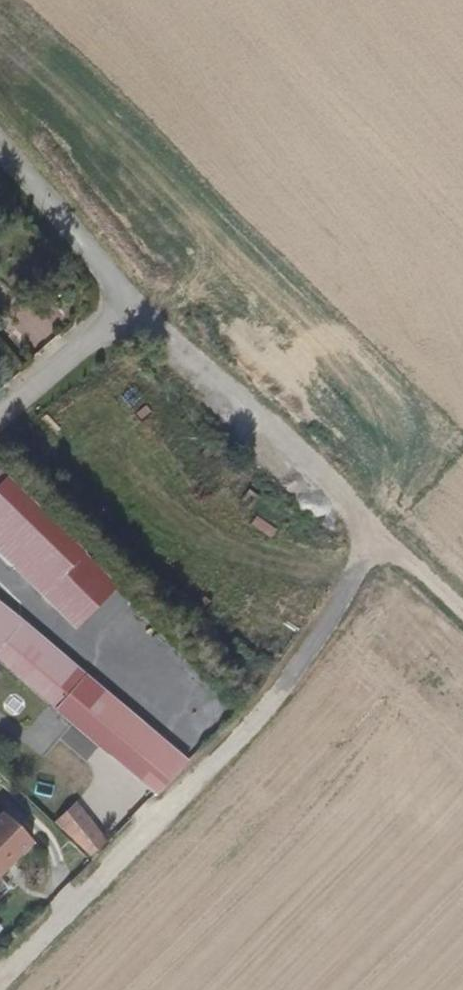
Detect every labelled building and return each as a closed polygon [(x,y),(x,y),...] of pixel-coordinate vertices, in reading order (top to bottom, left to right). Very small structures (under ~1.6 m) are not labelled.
[(0,476),(0,557),(29,586),(72,550),(0,476)] [(85,562),(72,550),(29,586),(45,601),(85,562)] [(117,597),(85,562),(45,601),(79,634),(117,597)] [(60,719),(77,703),(6,633),(0,639),(0,659),(60,719)] [(72,803),(53,824),(90,859),(110,839),(72,803)] [(9,884),(3,879),(35,844),(0,812),(0,895),(9,884)]
